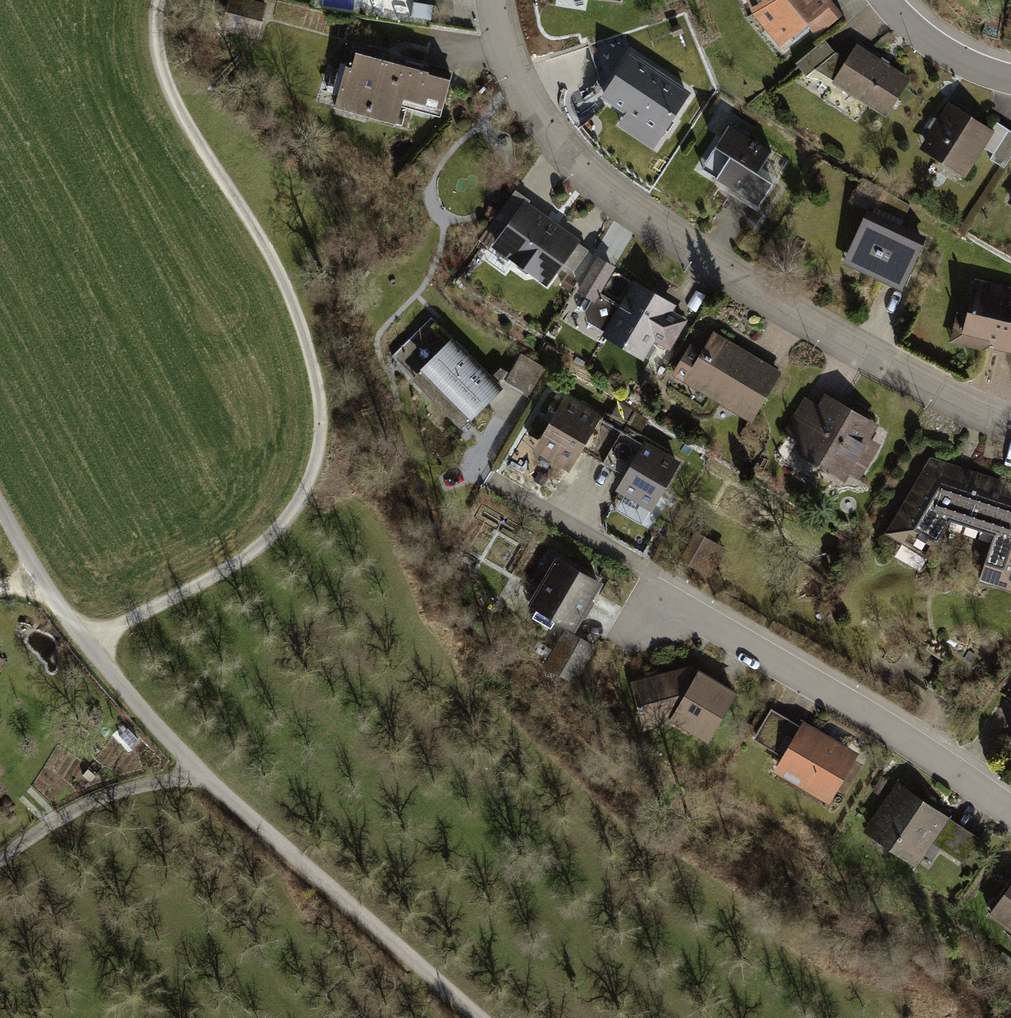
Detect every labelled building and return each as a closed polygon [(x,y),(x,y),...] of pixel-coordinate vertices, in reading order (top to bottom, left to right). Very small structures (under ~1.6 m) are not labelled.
[(266,4),(253,0),(228,0),(220,30),(256,40),(266,4)] [(753,14),(777,47),(806,23),(832,2),(835,0),(747,0),(753,14)] [(434,5),(413,1),(410,17),(432,21),(434,5)] [(832,2),(806,23),(817,37),(843,16),(832,2)] [(593,87),(602,93),(630,52),(623,35),(588,45),(599,77),(593,87)] [(814,69),(834,80),(847,59),(835,52),(825,40),(796,63),(806,76),(814,69)] [(857,43),(847,59),(834,80),(832,84),(886,118),(912,78),(882,59),(857,43)] [(356,45),(350,67),(346,66),(335,107),(396,124),(401,107),(439,117),(451,71),(356,45)] [(691,93),(630,52),(602,93),(599,97),(624,114),(616,125),(653,150),(691,93)] [(965,178),(985,149),(995,132),(992,129),(949,101),(935,124),(919,149),(965,178)] [(799,157),(734,112),(697,166),(763,210),(799,157)] [(995,132),(985,149),(992,154),(989,159),(1005,169),(1010,159),(1010,130),(997,121),(992,129),(995,132)] [(495,218),(505,226),(524,200),(528,203),(530,200),(516,190),(495,218)] [(528,203),(524,200),(505,226),(491,246),(547,287),(564,264),(579,244),(580,241),(528,203)] [(926,238),(868,211),(844,262),(902,289),(926,238)] [(587,250),(579,244),(564,264),(573,270),(587,250)] [(679,344),(695,315),(681,307),(687,296),(638,270),(624,295),(611,288),(625,262),(600,248),(580,285),(595,293),(583,315),(648,351),(658,333),(679,344)] [(957,311),(950,343),(983,350),(989,346),(994,347),(1010,351),(1010,286),(977,278),(968,313),(957,311)] [(505,385),(443,323),(401,364),(463,427),(505,385)] [(754,425),(783,373),(713,333),(703,351),(690,344),(671,378),(754,425)] [(546,365),(519,351),(504,379),(531,393),(546,365)] [(602,462),(621,430),(601,419),(603,416),(586,406),(566,394),(534,449),(572,472),(584,452),(602,462)] [(862,481),(889,431),(827,397),(820,411),(806,403),(790,432),(801,438),(793,452),(846,482),(850,474),(862,481)] [(621,430),(602,462),(625,476),(615,491),(650,512),(680,461),(661,450),(644,440),(642,443),(621,430)] [(930,458),(885,533),(930,558),(950,521),(995,535),(978,579),(1010,590),(1010,483),(930,458)] [(710,577),(725,547),(695,532),(680,561),(710,577)] [(606,581),(560,556),(533,603),(579,628),(606,581)] [(578,685),(600,648),(568,629),(546,666),(578,685)] [(708,743),(738,693),(691,665),(631,681),(643,730),(672,722),(708,743)] [(862,751),(803,718),(774,769),(832,803),(862,751)] [(979,838),(896,783),(863,833),(915,867),(923,855),(932,861),(942,847),(964,861),(979,838)] [(988,914),(1010,932),(1010,884),(988,914)]
